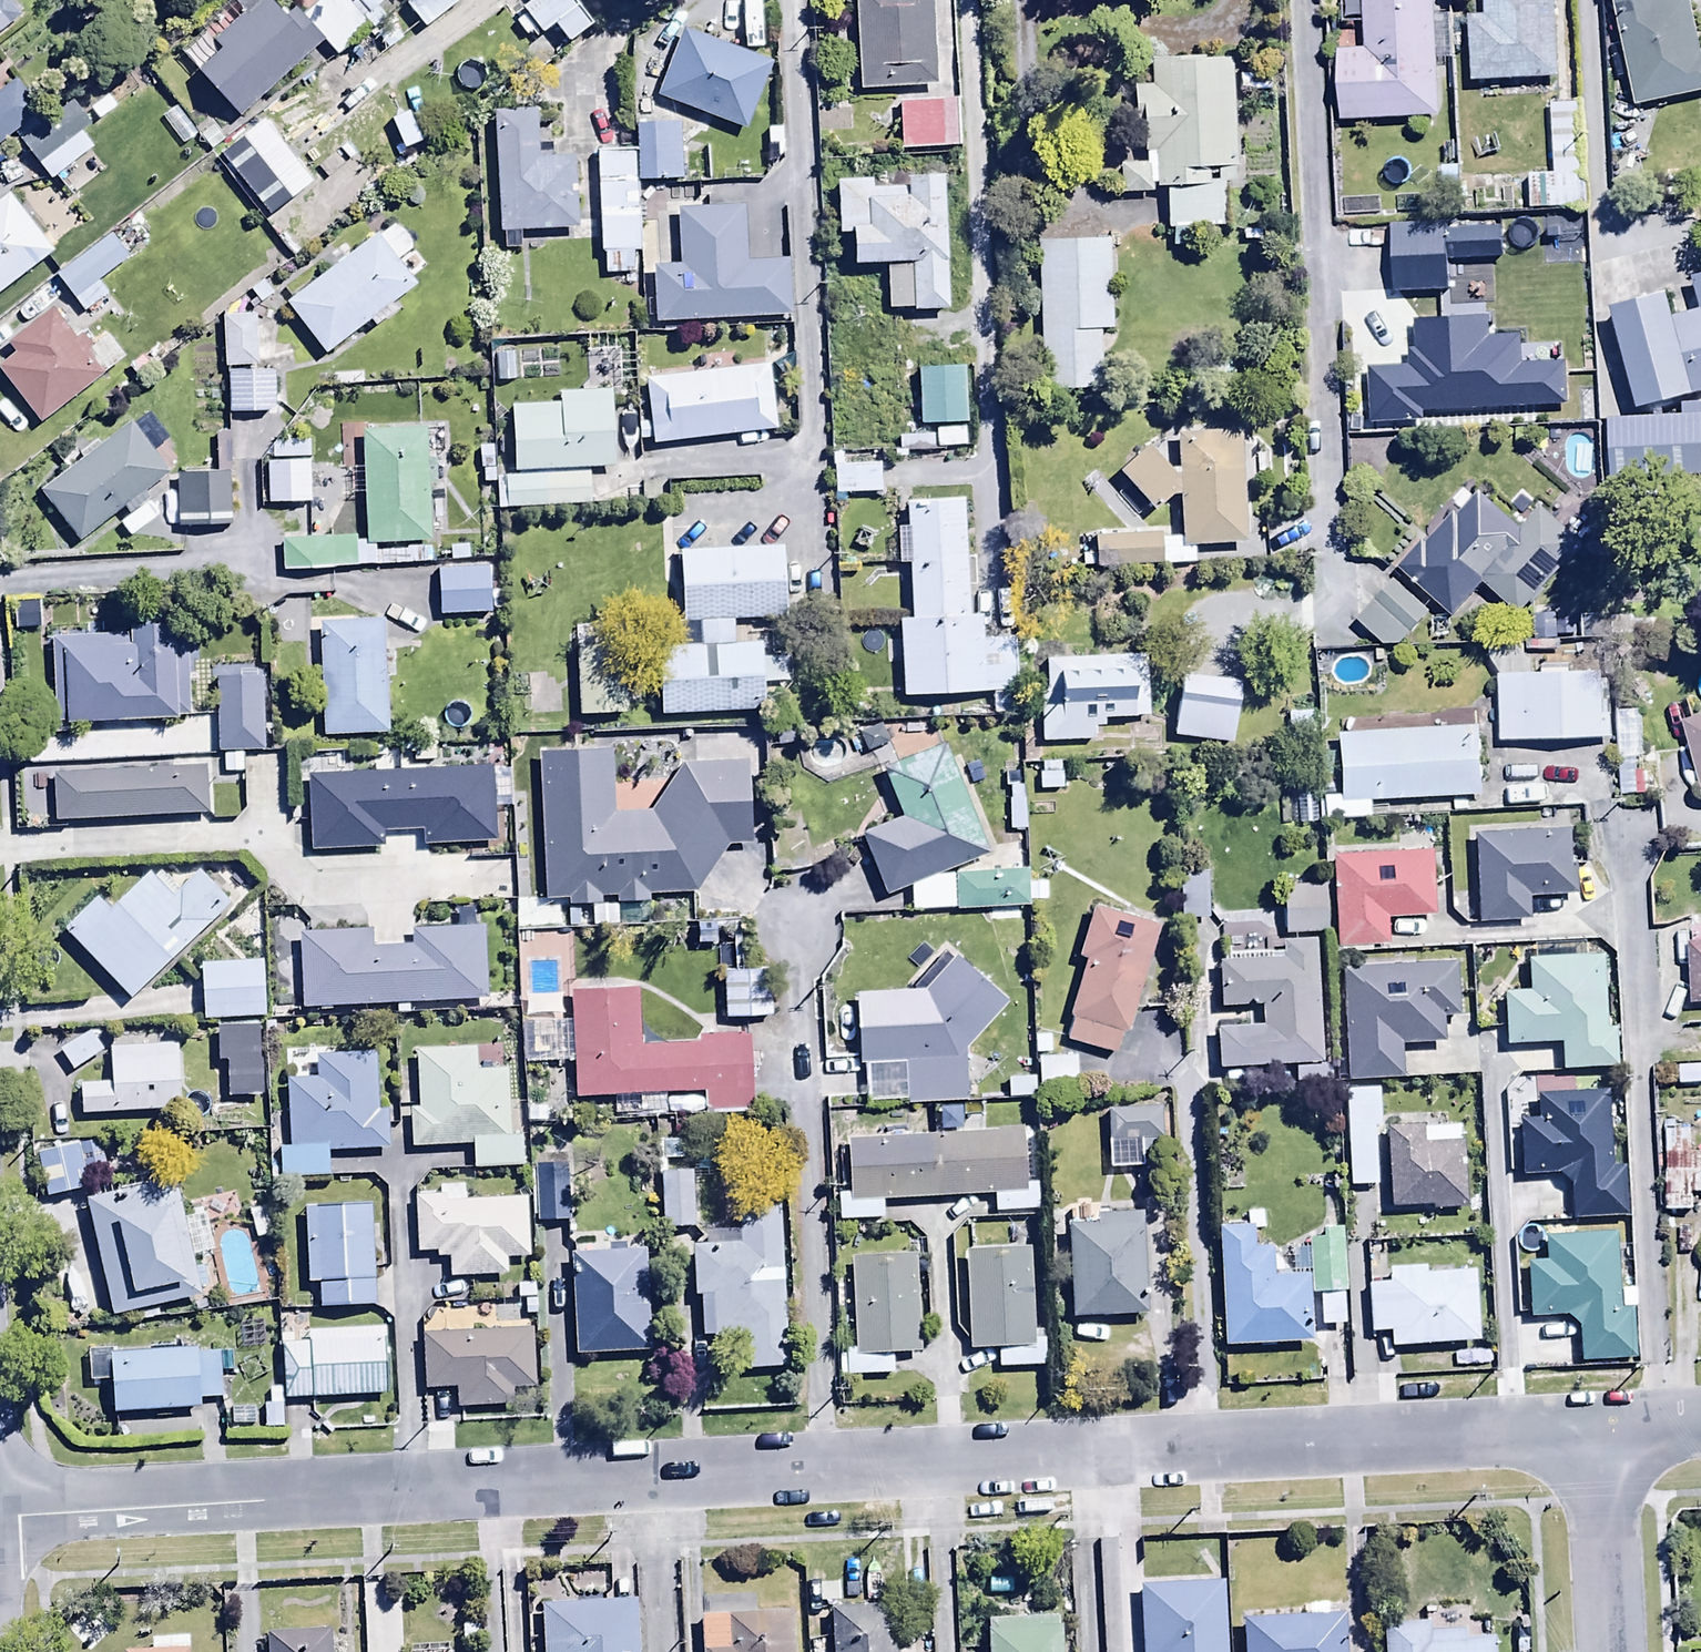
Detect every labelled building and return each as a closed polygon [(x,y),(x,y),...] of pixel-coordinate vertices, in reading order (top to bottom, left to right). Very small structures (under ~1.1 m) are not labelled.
[(22,16),(10,0),(0,0),(0,33),(22,16)] [(300,15),(291,5),(281,14),(269,0),(230,0),(198,29),(203,34),(181,54),(238,117),(322,41),(300,15)] [(322,41),(336,57),(369,27),(372,31),(387,18),(377,6),(384,0),(317,0),(300,15),(322,41)] [(424,28),(459,0),(410,0),(405,4),(424,28)] [(519,8),(524,15),(516,21),(525,31),(533,25),(541,34),(552,25),(567,42),(592,22),(575,0),(528,0),(519,8)] [(854,66),(934,64),(932,0),(853,0),(854,66)] [(1365,25),(1337,26),(1339,97),(1435,94),(1432,0),(1364,0),(1365,25)] [(1472,80),(1558,76),(1554,0),(1483,0),(1484,15),(1468,16),(1472,80)] [(1635,107),(1700,92),(1700,40),(1692,0),(1612,0),(1635,107)] [(635,148),(636,179),(680,178),(679,127),(693,133),(701,113),(743,131),(771,63),(682,27),(655,93),(662,121),(634,122),(635,148)] [(1230,54),(1148,59),(1150,83),(1131,84),(1134,137),(1141,136),(1143,160),(1116,162),(1117,192),(1150,191),(1150,186),(1163,186),(1166,230),(1220,227),(1218,185),(1237,184),(1230,54)] [(899,124),(961,121),(958,73),(896,76),(899,124)] [(40,110),(15,77),(0,88),(0,141),(40,110)] [(75,100),(20,140),(49,180),(93,148),(86,137),(97,129),(75,100)] [(1586,208),(1581,102),(1550,103),(1553,172),(1527,174),(1528,210),(1586,208)] [(492,109),(498,231),(502,231),(503,248),(520,247),(519,231),(576,228),(572,154),(538,156),(538,145),(551,144),(550,122),(526,123),(525,107),(492,109)] [(636,179),(635,148),(594,150),(598,251),(602,251),(603,274),(630,273),(630,252),(638,252),(636,179)] [(53,230),(9,172),(0,178),(0,270),(53,230)] [(835,179),(836,233),(850,232),(851,265),(884,264),(886,310),(947,310),(942,174),(906,174),(906,186),(871,186),(871,179),(835,179)] [(1442,195),(1388,198),(1392,268),(1445,265),(1442,195)] [(1447,201),(1448,236),(1502,234),(1501,198),(1447,201)] [(651,265),(654,321),(791,315),(788,259),(748,261),(745,204),(676,207),(678,263),(651,265)] [(1105,211),(1034,215),(1042,363),(1113,359),(1105,211)] [(412,270),(372,215),(285,280),(325,334),(412,270)] [(61,241),(74,258),(54,274),(72,298),(129,255),(111,231),(90,247),(76,229),(61,241)] [(1610,305),(1637,410),(1641,409),(1646,431),(1700,417),(1700,414),(1696,393),(1700,392),(1700,273),(1691,276),(1699,308),(1673,315),(1667,291),(1610,305)] [(253,291),(220,292),(222,347),(255,346),(253,291)] [(1458,386),(1453,291),(1378,295),(1383,390),(1458,386)] [(0,362),(0,372),(40,422),(124,356),(105,332),(93,342),(83,330),(74,337),(51,306),(5,342),(13,352),(0,362)] [(643,353),(651,421),(778,406),(770,338),(643,353)] [(962,346),(914,349),(918,401),(966,398),(962,346)] [(274,391),(273,349),(225,350),(227,392),(274,391)] [(1515,366),(1482,367),(1483,399),(1516,399),(1515,366)] [(558,403),(511,404),(513,472),(505,472),(505,467),(493,468),(493,445),(478,445),(480,483),(495,482),(496,509),(590,506),(589,468),(618,467),(616,416),(611,417),(610,389),(558,391),(558,403)] [(168,457),(132,402),(36,464),(72,520),(168,457)] [(423,408),(360,410),(364,521),(427,519),(423,408)] [(933,434),(897,435),(897,449),(966,448),(965,427),(933,428),(933,434)] [(1180,547),(1192,547),(1243,544),(1243,527),(1252,526),(1250,486),(1242,487),(1240,429),(1175,432),(1179,537),(1180,547)] [(309,434),(266,436),(268,480),(310,479),(309,434)] [(836,471),(879,468),(876,434),(834,438),(836,471)] [(235,456),(199,456),(199,506),(234,506),(235,456)] [(1136,457),(1107,484),(1144,523),(1168,500),(1163,494),(1167,490),(1136,457)] [(910,616),(897,616),(901,695),(1017,690),(1014,637),(982,638),(981,613),(968,614),(962,485),(920,487),(920,498),(909,499),(909,490),(894,491),(895,512),(904,512),(910,616)] [(1424,537),(1398,565),(1450,614),(1481,580),(1518,614),(1582,546),(1541,507),(1521,529),(1480,490),(1458,514),(1456,511),(1428,540),(1424,537)] [(1180,547),(1179,537),(1159,538),(1159,532),(1077,536),(1078,556),(1093,555),(1094,569),(1193,565),(1192,547),(1180,547)] [(365,543),(365,540),(353,541),(353,537),(281,539),(282,569),(375,566),(375,543),(365,543)] [(435,541),(438,592),(494,589),(491,538),(435,541)] [(698,620),(731,619),(785,617),(783,545),(677,549),(680,621),(698,620)] [(1384,644),(1403,643),(1431,614),(1393,579),(1357,617),(1384,644)] [(53,606),(57,704),(183,699),(179,600),(53,606)] [(386,601),(318,603),(320,710),(387,709),(386,601)] [(625,607),(574,607),(575,693),(626,693),(625,607)] [(1555,607),(1532,609),(1534,642),(1557,641),(1555,607)] [(731,619),(698,620),(699,643),(656,645),(658,714),(762,710),(761,683),(785,683),(783,655),(759,656),(759,643),(732,644),(731,619)] [(1498,716),(1610,711),(1607,643),(1495,648),(1498,716)] [(1239,654),(1180,647),(1172,709),(1232,716),(1239,654)] [(1147,655),(1045,659),(1046,685),(1038,685),(1040,743),(1093,741),(1093,725),(1103,725),(1103,719),(1149,717),(1147,655)] [(260,657),(214,657),(215,719),(261,719),(260,657)] [(1698,699),(1676,706),(1700,794),(1700,710),(1698,699)] [(1338,774),(1483,764),(1479,701),(1334,711),(1338,774)] [(1310,786),(1313,712),(1284,711),(1281,785),(1310,786)] [(882,866),(989,818),(945,719),(881,748),(901,791),(857,811),(882,866)] [(609,746),(538,750),(544,898),(566,897),(567,905),(599,903),(598,897),(621,897),(621,902),(648,900),(648,894),(696,892),(727,844),(748,843),(747,812),(764,812),(763,782),(745,782),(745,761),(680,763),(647,811),(613,813),(609,746)] [(315,773),(361,771),(360,753),(314,754),(315,773)] [(1616,794),(1637,794),(1637,766),(1655,766),(1655,754),(1616,754),(1616,794)] [(21,771),(22,817),(51,817),(50,770),(21,771)] [(1296,793),(1296,823),(1317,823),(1317,793),(1296,793)] [(1570,866),(1567,800),(1471,805),(1476,893),(1527,891),(1526,868),(1570,866)] [(1425,815),(1326,821),(1332,924),(1386,921),(1385,892),(1429,889),(1425,815)] [(127,982),(230,883),(197,849),(173,873),(150,850),(115,885),(101,871),(58,912),(127,982)] [(1323,855),(1279,856),(1280,908),(1325,906),(1323,855)] [(1029,907),(1028,870),(952,871),(952,875),(939,875),(939,872),(910,883),(909,909),(1029,907)] [(1065,1041),(1114,1056),(1156,924),(1091,903),(1075,955),(1084,957),(1064,1018),(1071,1020),(1065,1041)] [(1605,985),(1604,929),(1527,930),(1528,966),(1501,967),(1503,1023),(1558,1021),(1559,1045),(1613,1044),(1611,985),(1605,985)] [(1288,1083),(1321,1081),(1312,936),(1281,939),(1282,956),(1214,960),(1217,1007),(1258,1005),(1259,1025),(1215,1028),(1218,1071),(1287,1066),(1288,1083)] [(200,939),(200,994),(269,993),(268,938),(200,939)] [(1687,938),(1689,1000),(1700,1000),(1700,938),(1687,938)] [(859,1061),(863,1061),(863,1103),(964,1103),(964,1048),(1006,1001),(942,944),(926,963),(916,954),(900,972),(911,981),(902,990),(855,993),(859,1061)] [(762,957),(721,959),(723,996),(763,995),(762,957)] [(522,1037),(568,1037),(568,996),(522,996),(522,1037)] [(475,1026),(417,1028),(419,1085),(408,1086),(410,1126),(469,1124),(470,1146),(523,1144),(521,1108),(510,1109),(507,1044),(476,1046),(475,1026)] [(381,1126),(377,1031),(314,1033),(314,1052),(286,1054),(289,1120),(278,1120),(279,1157),(328,1155),(327,1129),(381,1126)] [(104,1052),(90,1032),(60,1052),(73,1072),(104,1052)] [(160,1035),(108,1039),(112,1083),(80,1086),(83,1115),(182,1107),(177,1044),(161,1045),(160,1035)] [(260,1038),(224,1038),(223,1076),(259,1077),(260,1038)] [(1074,1054),(1036,1056),(1038,1090),(1076,1088),(1074,1054)] [(1375,1061),(1341,1062),(1344,1160),(1378,1159),(1375,1061)] [(1535,1094),(1535,1122),(1506,1123),(1506,1174),(1563,1175),(1564,1219),(1623,1218),(1623,1166),(1608,1166),(1607,1093),(1535,1094)] [(1157,1109),(1107,1111),(1109,1168),(1139,1167),(1139,1153),(1159,1152),(1157,1109)] [(1667,1128),(1664,1211),(1693,1212),(1693,1193),(1700,1194),(1700,1153),(1691,1153),(1692,1129),(1667,1128)] [(1022,1129),(846,1136),(847,1194),(838,1194),(839,1221),(884,1219),(883,1202),(992,1198),(993,1212),(1038,1210),(1037,1184),(1025,1184),(1022,1129)] [(566,1201),(564,1139),(533,1140),(535,1202),(566,1201)] [(102,1169),(98,1141),(40,1151),(48,1196),(86,1189),(83,1172),(102,1169)] [(693,1172),(662,1170),(660,1228),(690,1229),(693,1172)] [(524,1198),(462,1199),(462,1184),(436,1185),(436,1196),(414,1196),(415,1254),(434,1254),(434,1257),(446,1257),(446,1277),(506,1276),(505,1260),(525,1260),(524,1198)] [(112,1315),(200,1297),(187,1241),(208,1237),(203,1213),(182,1217),(179,1203),(149,1209),(145,1186),(88,1198),(112,1315)] [(1144,1200),(1065,1203),(1069,1298),(1148,1295),(1144,1200)] [(375,1308),(369,1204),(302,1207),(307,1283),(315,1283),(317,1311),(375,1308)] [(787,1367),(780,1207),(737,1209),(738,1244),(692,1246),(695,1298),(699,1298),(701,1340),(744,1338),(746,1369),(787,1367)] [(647,1220),(568,1223),(572,1332),(650,1329),(647,1220)] [(1630,1308),(1616,1309),(1612,1231),(1541,1236),(1542,1264),(1525,1265),(1528,1318),(1565,1316),(1575,1325),(1577,1362),(1632,1359),(1630,1308)] [(914,1234),(849,1239),(855,1330),(921,1325),(914,1234)] [(1029,1248),(964,1251),(968,1349),(996,1348),(997,1369),(1040,1368),(1040,1355),(1044,1354),(1043,1329),(1031,1330),(1029,1248)] [(1388,1332),(1390,1348),(1475,1342),(1470,1271),(1423,1274),(1422,1267),(1385,1270),(1386,1284),(1367,1286),(1371,1334),(1388,1332)] [(1339,1271),(1316,1273),(1317,1299),(1341,1298),(1339,1271)] [(423,1390),(454,1388),(455,1409),(510,1407),(510,1386),(531,1385),(528,1329),(420,1334),(423,1390)] [(386,1394),(384,1330),(282,1334),(284,1398),(386,1394)] [(197,1348),(112,1352),(114,1411),(200,1408),(200,1400),(221,1399),(219,1353),(197,1354),(197,1348)] [(283,1428),(282,1387),(269,1387),(269,1404),(263,1404),(264,1429),(283,1428)] [(1221,1560),(1136,1563),(1138,1643),(1146,1643),(1147,1651),(1224,1651),(1221,1560)] [(791,1586),(699,1591),(702,1651),(794,1651),(791,1586)] [(831,1593),(835,1651),(899,1651),(895,1589),(831,1593)] [(633,1603),(542,1605),(543,1651),(634,1651),(633,1603)] [(1057,1618),(986,1621),(987,1651),(1059,1651),(1057,1618)] [(1384,1651),(1494,1651),(1493,1637),(1482,1638),(1482,1629),(1429,1632),(1429,1624),(1382,1626),(1384,1651)] [(269,1633),(269,1651),(331,1651),(330,1632),(269,1633)] [(190,1639),(152,1640),(152,1651),(126,1651),(190,1651),(190,1639)]
